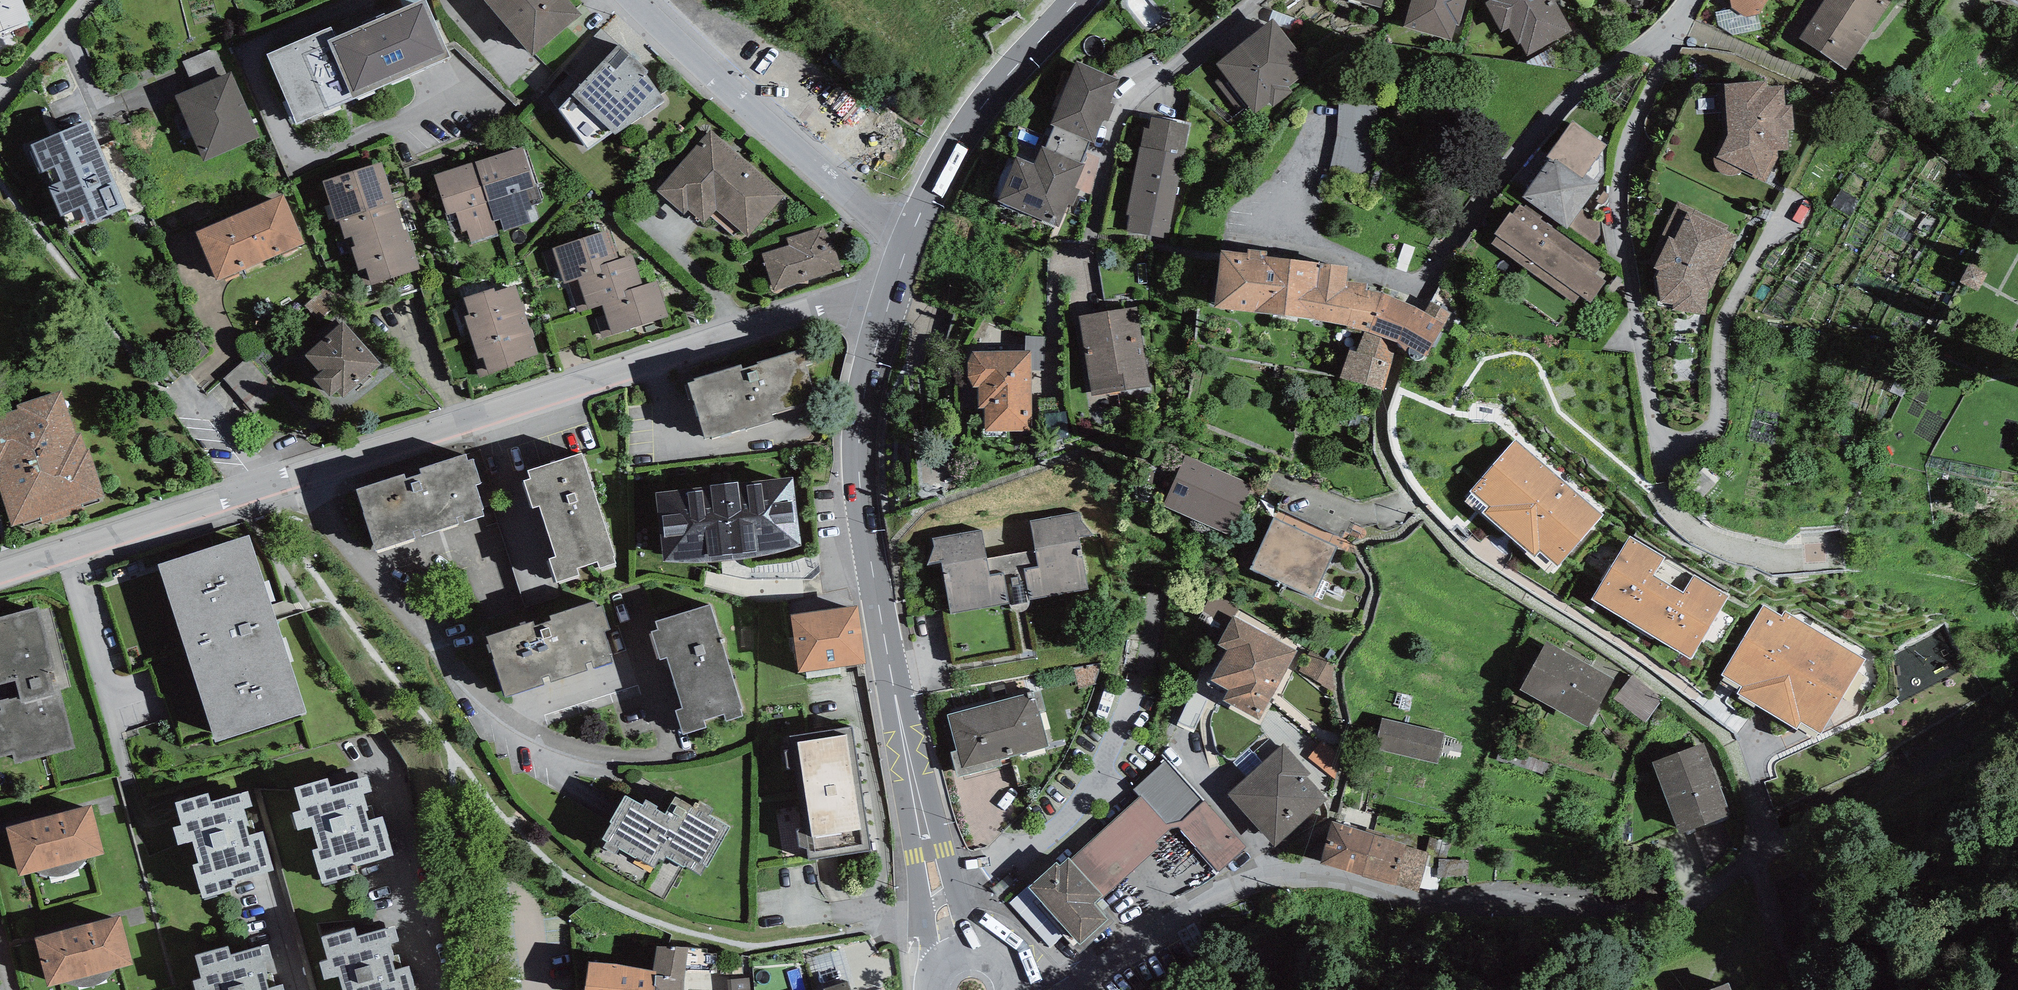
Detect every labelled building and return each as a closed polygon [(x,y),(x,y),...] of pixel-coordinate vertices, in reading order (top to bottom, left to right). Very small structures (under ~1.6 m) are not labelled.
[(31,18),(23,0),(0,0),(0,31),(31,18)] [(427,0),(416,0),(336,35),(329,38),(354,96),(450,54),(427,0)] [(532,54),(582,12),(572,0),(486,0),(532,54)] [(1403,25),(1452,39),(1456,23),(1459,24),(1466,0),(1410,0),(1403,25)] [(1484,0),(1502,31),(1509,26),(1518,44),(1521,41),(1527,55),(1571,30),(1555,0),(1485,0),(1484,0)] [(1730,7),(1745,17),(1759,12),(1767,0),(1729,0),(1730,7)] [(1801,38),(1848,67),(1891,0),(1824,0),(1801,38)] [(1273,16),(1216,60),(1255,112),(1270,101),(1273,105),(1292,90),(1288,85),(1312,67),(1273,16)] [(331,24),(267,52),(297,121),(354,96),(329,38),(336,35),(331,24)] [(617,43),(601,28),(563,69),(579,84),(617,43)] [(648,68),(619,42),(617,43),(579,84),(572,91),(616,132),(665,97),(646,71),(648,68)] [(1120,79),(1077,60),(1049,122),(1056,125),(1091,140),(1093,141),(1103,118),(1109,121),(1116,104),(1110,101),(1120,79)] [(231,71),(176,93),(204,160),(258,137),(231,71)] [(1725,90),(1720,91),(1724,134),(1718,145),(1715,150),(1714,154),(1713,159),(1714,163),(1716,167),(1720,171),(1724,173),(1727,174),(1731,175),(1734,175),(1738,174),(1741,172),(1743,171),(1767,181),(1778,157),(1772,155),(1772,149),(1787,148),(1787,128),(1794,128),(1792,104),(1785,104),(1783,84),(1767,85),(1767,78),(1725,81),(1725,90)] [(1189,123),(1151,116),(1149,127),(1144,126),(1141,145),(1139,145),(1126,213),(1130,214),(1127,230),(1168,238),(1189,123)] [(1606,144),(1572,119),(1547,154),(1551,156),(1523,196),(1568,227),(1570,225),(1581,208),(1600,183),(1586,173),(1606,144)] [(88,121),(33,144),(65,219),(120,197),(88,121)] [(1082,162),(1091,140),(1056,125),(1045,147),(1082,162)] [(785,194),(710,129),(657,190),(684,213),(688,208),(704,222),(717,208),(749,236),(785,194)] [(1045,147),(1042,145),(1034,164),(1016,156),(997,200),(1058,227),(1069,203),(1073,205),(1080,189),(1075,186),(1085,164),(1082,162),(1045,147)] [(522,146),(477,160),(496,220),(500,219),(504,231),(530,223),(526,210),(532,208),(526,188),(535,185),(522,146)] [(322,179),(335,219),(339,219),(394,201),(381,160),(322,179)] [(477,160),(434,173),(446,213),(456,210),(463,231),(468,229),(472,243),(501,234),(496,220),(477,160)] [(304,242),(282,193),(196,231),(217,280),(304,242)] [(394,201),(339,219),(348,247),(351,246),(403,229),(394,201)] [(1692,208),(1678,201),(1648,263),(1658,268),(1654,276),(1659,304),(1672,304),(1672,309),(1705,313),(1709,287),(1711,289),(1737,236),(1729,232),(1730,231),(1690,212),(1692,208)] [(1603,262),(1519,202),(1491,241),(1574,301),(1579,295),(1590,303),(1606,281),(1595,273),(1603,262)] [(1600,221),(1581,208),(1570,225),(1593,242),(1600,235),(1600,221)] [(762,253),(773,290),(841,268),(835,245),(823,226),(786,237),(789,245),(762,253)] [(403,229),(351,246),(359,269),(366,267),(372,284),(420,268),(406,228),(403,229)] [(609,228),(552,247),(553,249),(543,252),(549,272),(559,269),(564,282),(568,281),(602,270),(600,264),(618,258),(609,228)] [(1247,251),(1221,248),(1214,305),(1285,313),(1291,256),(1266,253),(1267,248),(1248,246),(1247,251)] [(632,254),(618,258),(600,264),(602,270),(568,281),(578,311),(602,304),(626,296),(624,290),(642,284),(632,254)] [(1348,264),(1291,256),(1285,313),(1314,317),(1348,322),(1364,328),(1369,330),(1380,290),(1366,288),(1368,281),(1346,279),(1348,264)] [(1984,273),(1970,265),(1962,279),(1977,287),(1984,273)] [(657,279),(642,284),(624,290),(626,296),(602,304),(605,314),(596,317),(602,338),(669,317),(657,279)] [(467,323),(472,338),(527,320),(515,284),(495,291),(494,287),(454,300),(462,324),(467,323)] [(1420,308),(1380,290),(1369,330),(1398,339),(1402,344),(1408,350),(1409,354),(1412,357),(1417,358),(1423,356),(1426,354),(1444,323),(1420,308)] [(1150,385),(1137,306),(1079,315),(1091,395),(1150,385)] [(342,319),(305,353),(320,370),(314,375),(338,401),(381,362),(342,319)] [(527,320),(472,338),(477,352),(472,354),(480,377),(515,365),(514,361),(538,353),(527,320)] [(1349,348),(1341,375),(1382,388),(1398,339),(1369,330),(1364,328),(1357,350),(1349,348)] [(741,362),(687,379),(705,435),(712,433),(712,435),(746,424),(747,427),(774,418),(771,411),(816,397),(805,362),(812,360),(808,347),(802,349),(802,347),(742,366),(741,362)] [(1031,430),(1031,350),(975,351),(970,357),(967,363),(968,375),(972,386),(979,385),(978,406),(985,407),(984,430),(1031,430)] [(279,392),(247,357),(223,378),(255,413),(279,392)] [(61,388),(16,403),(18,408),(0,414),(0,485),(13,524),(41,515),(44,524),(80,511),(78,504),(106,494),(89,445),(86,446),(81,431),(76,433),(61,388)] [(1602,514),(1516,438),(1471,488),(1489,504),(1483,511),(1535,555),(1540,549),(1558,565),(1602,514)] [(404,471),(356,486),(375,547),(415,535),(414,530),(420,528),(421,532),(458,520),(457,516),(461,515),(463,519),(486,512),(477,482),(481,481),(473,456),(468,458),(466,451),(420,466),(421,471),(405,476),(404,471)] [(617,560),(583,451),(531,467),(533,474),(523,477),(531,506),(541,503),(556,553),(548,555),(556,581),(581,574),(577,563),(599,556),(602,564),(617,560)] [(1162,506),(1228,536),(1251,486),(1185,456),(1162,506)] [(710,484),(656,489),(664,559),(669,559),(686,561),(711,559),(730,559),(746,558),(778,551),(801,545),(793,475),(738,481),(738,478),(708,481),(710,484)] [(978,531),(938,539),(952,611),(1086,586),(1073,515),(1035,522),(1040,552),(984,562),(978,531)] [(1250,570),(1313,599),(1337,546),(1274,517),(1250,570)] [(247,533),(157,563),(215,739),(306,709),(247,533)] [(1664,557),(1630,536),(1592,598),(1690,658),(1728,596),(1694,575),(1683,593),(1653,575),(1664,557)] [(534,619),(486,634),(505,695),(545,682),(544,677),(550,675),(551,679),(588,668),(587,663),(591,662),(592,667),(616,659),(607,630),(610,629),(603,604),(597,605),(595,599),(550,613),(551,618),(535,623),(534,619)] [(710,602),(655,619),(657,626),(651,628),(660,657),(668,655),(683,705),(677,708),(684,731),(706,725),(703,717),(723,711),(725,718),(744,713),(710,602)] [(1782,614),(1764,604),(1722,673),(1742,685),(1739,691),(1797,725),(1801,720),(1821,732),(1866,657),(1785,610),(1782,614)] [(0,615),(0,682),(6,681),(10,696),(0,698),(0,703),(1,708),(0,708),(0,753),(11,750),(14,761),(75,746),(59,684),(53,686),(49,669),(55,668),(39,605),(0,615)] [(859,607),(792,616),(800,672),(866,663),(859,607)] [(1299,645),(1237,615),(1221,647),(1229,651),(1210,689),(1265,715),(1299,645)] [(1587,726),(1613,679),(1547,642),(1520,689),(1587,726)] [(1304,669),(1332,682),(1341,662),(1313,649),(1304,669)] [(1663,700),(1632,676),(1614,699),(1645,723),(1663,700)] [(951,752),(957,777),(1002,766),(1001,760),(1048,747),(1034,692),(947,714),(956,751),(951,752)] [(1445,734),(1383,718),(1375,748),(1437,765),(1445,734)] [(852,727),(790,736),(809,858),(871,849),(852,727)] [(1705,742),(1654,760),(1678,831),(1730,814),(1705,742)] [(1311,774),(1284,744),(1227,794),(1275,847),(1328,800),(1307,777),(1311,774)] [(1247,847),(1167,759),(1133,790),(1138,796),(1070,859),(1069,857),(1060,866),(1056,862),(1027,888),(1080,946),(1109,919),(1096,905),(1160,847),(1155,842),(1169,830),(1178,828),(1219,872),(1247,847)] [(327,776),(294,786),(300,807),(291,810),(297,828),(311,824),(317,846),(312,848),(321,881),(354,872),(352,864),(394,852),(382,813),(368,817),(366,808),(368,807),(364,791),(371,789),(367,773),(329,784),(327,776)] [(208,791),(175,801),(181,822),(172,825),(178,843),(192,839),(198,861),(193,863),(202,896),(235,887),(233,879),(275,867),(263,828),(249,832),(247,823),(250,822),(245,806),(253,804),(248,788),(210,799),(208,791)] [(642,802),(625,793),(610,819),(612,820),(603,835),(655,865),(660,856),(664,858),(666,854),(701,873),(706,864),(708,865),(731,824),(710,812),(713,806),(702,800),(698,806),(676,794),(666,811),(656,806),(658,804),(645,797),(642,802)] [(91,803),(4,825),(18,874),(35,870),(40,872),(44,874),(49,874),(56,875),(61,875),(69,872),(75,869),(80,865),(85,860),(87,856),(103,852),(91,803)] [(1319,862),(1362,875),(1374,835),(1331,822),(1319,862)] [(1429,851),(1374,835),(1362,875),(1417,892),(1429,851)] [(121,913),(34,935),(48,984),(64,980),(69,982),(73,984),(78,984),(85,985),(90,985),(98,982),(104,979),(109,975),(114,970),(117,966),(133,962),(121,913)] [(322,936),(328,957),(319,960),(324,978),(338,974),(343,989),(418,989),(410,963),(396,967),(393,958),(396,957),(392,941),(399,939),(395,923),(357,934),(355,926),(322,936)] [(195,953),(202,975),(193,977),(196,989),(287,989),(284,980),(270,984),(267,975),(270,974),(265,958),(273,956),(268,940),(231,951),(228,944),(195,953)] [(672,977),(685,978),(685,974),(709,975),(709,969),(716,968),(718,952),(706,951),(707,947),(688,945),(656,944),(653,968),(656,969),(656,974),(672,974),(672,977)] [(589,959),(585,989),(655,989),(656,974),(656,969),(653,968),(589,959)] [(656,974),(655,989),(685,989),(685,978),(672,977),(672,974),(656,974)] [(727,979),(728,989),(752,989),(751,978),(727,979)] [(848,981),(824,988),(825,989),(851,989),(848,981)] [(1729,981),(1703,989),(1732,989),(1729,981)]
